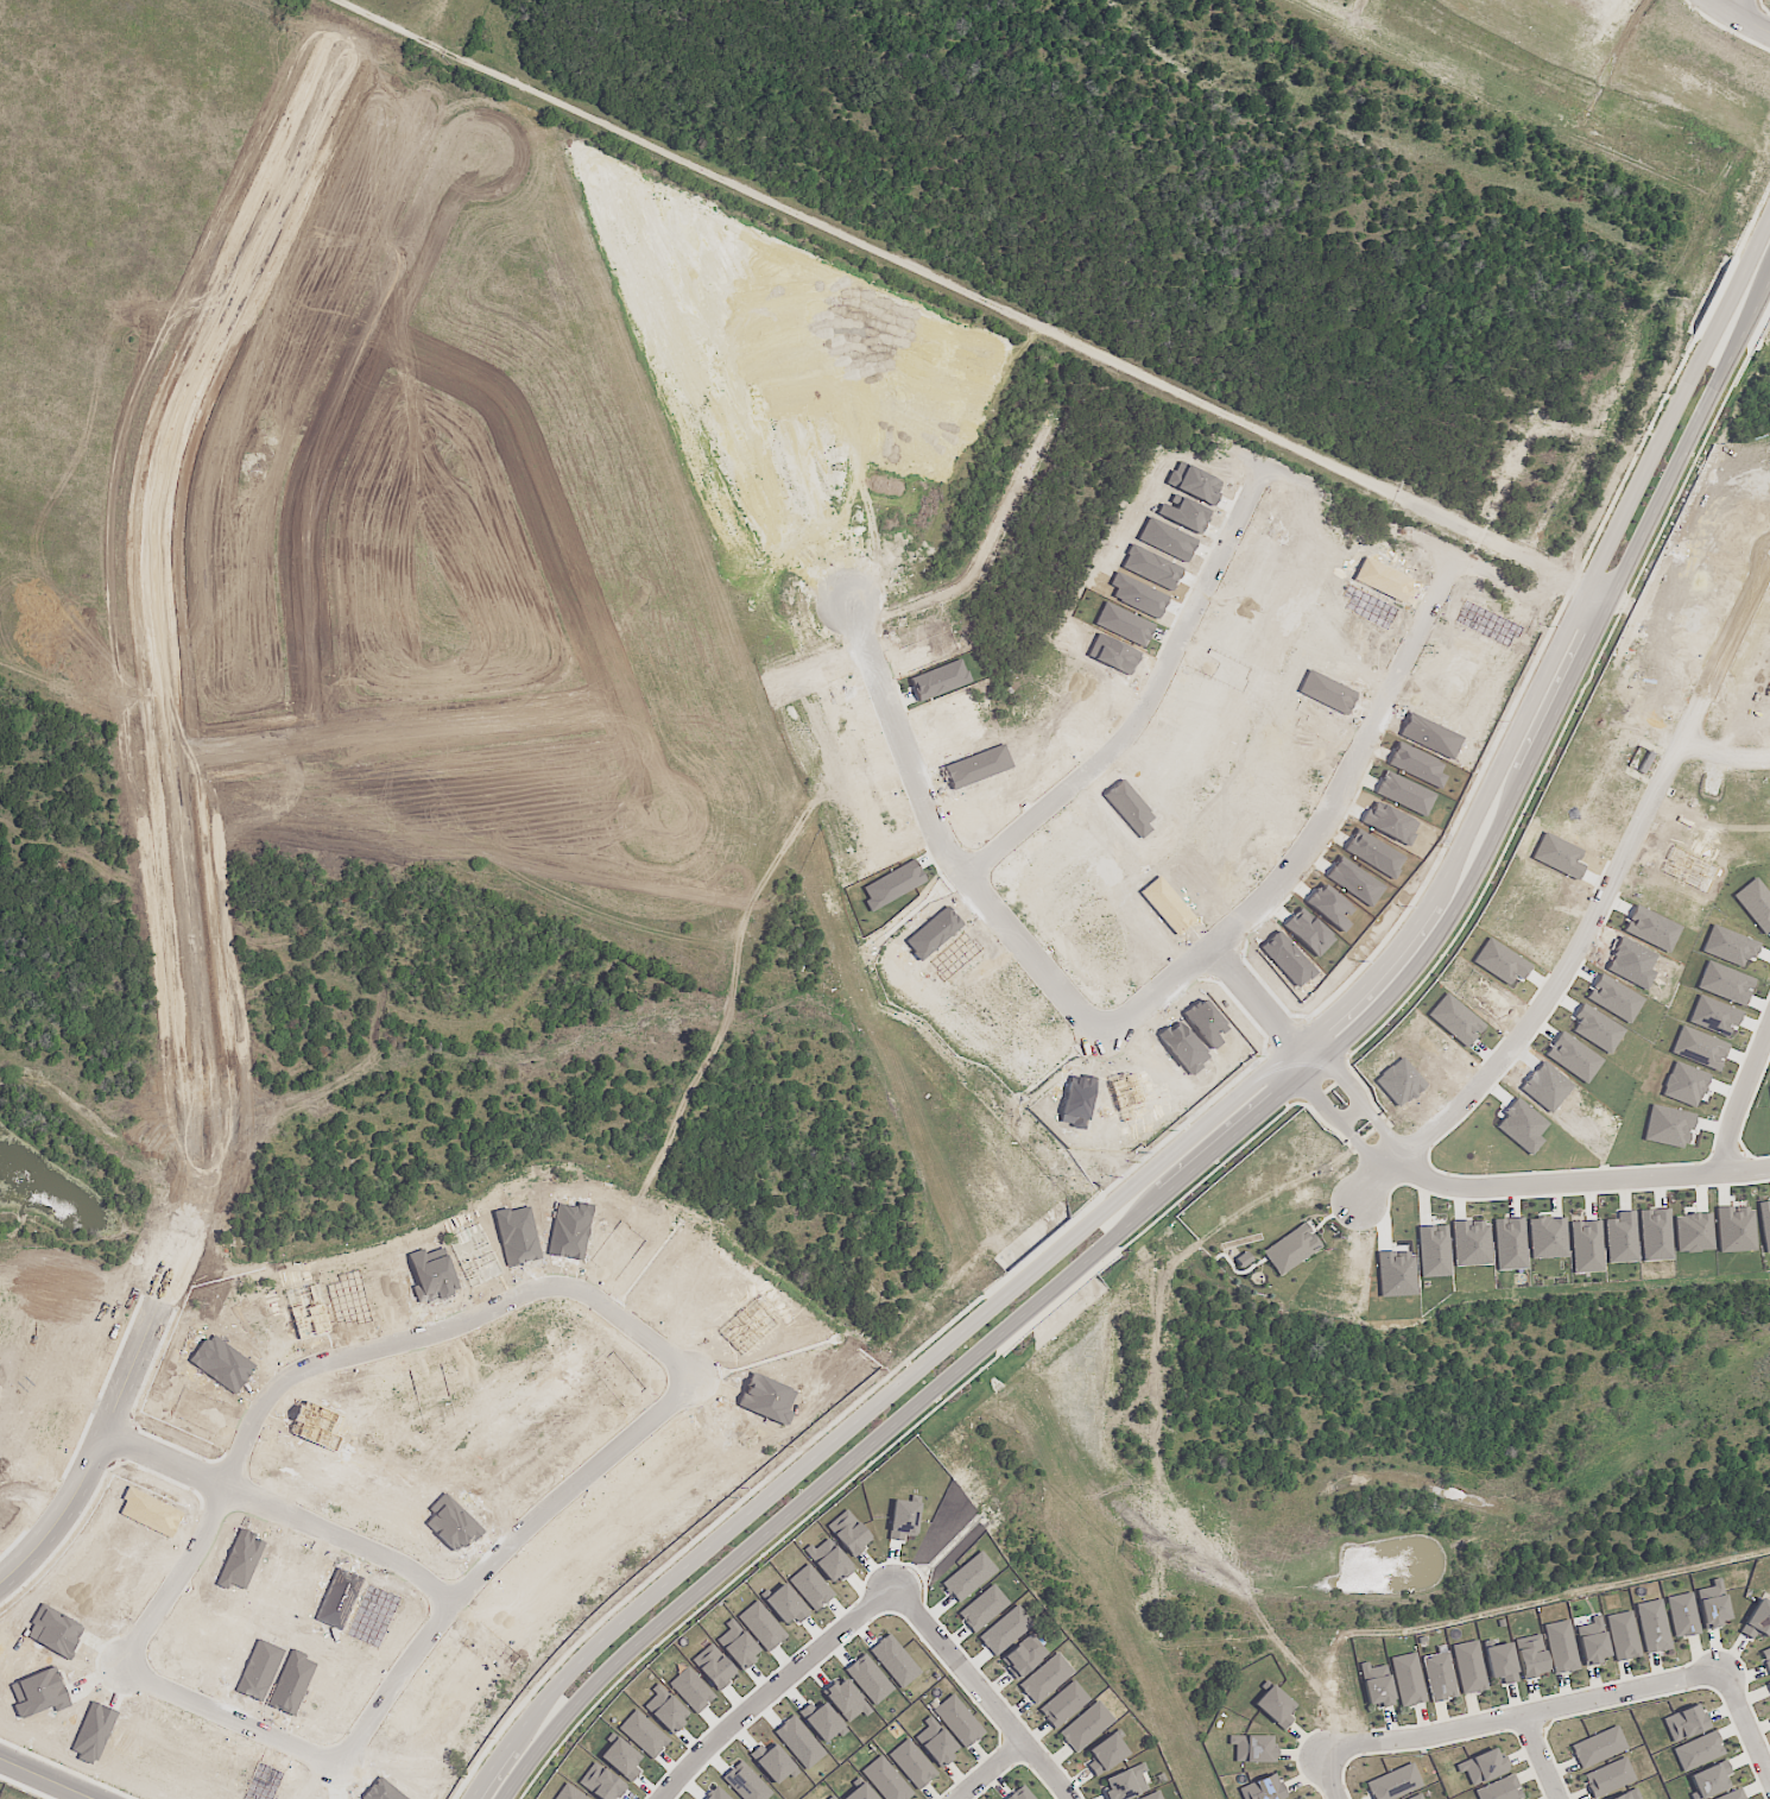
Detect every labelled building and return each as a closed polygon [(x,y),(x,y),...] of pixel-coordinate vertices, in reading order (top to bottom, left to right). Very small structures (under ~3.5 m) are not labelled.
[(1769,1252),(1769,1201),(1759,1202),(1764,1253),(1769,1252)] [(1718,1253),(1755,1251),(1753,1207),(1717,1208),(1718,1253)] [(1642,1261),(1671,1260),(1670,1209),(1640,1210),(1642,1261)] [(1616,1212),(1616,1219),(1605,1220),(1608,1264),(1637,1262),(1634,1211),(1616,1212)] [(1675,1215),(1676,1253),(1713,1251),(1711,1214),(1675,1215)] [(1496,1270),(1526,1269),(1523,1218),(1494,1219),(1496,1270)] [(1530,1259),(1567,1258),(1566,1218),(1529,1219),(1530,1259)] [(1489,1222),(1466,1223),(1466,1220),(1452,1221),(1454,1267),(1490,1265),(1489,1222)] [(1571,1222),(1572,1273),(1602,1272),(1601,1221),(1571,1222)] [(1262,1252),(1279,1277),(1322,1246),(1304,1222),(1262,1252)] [(903,1541),(903,1535),(915,1536),(918,1503),(893,1500),(888,1540),(903,1541)] [(845,1526),(835,1534),(853,1556),(871,1541),(857,1524),(849,1530),(845,1526)] [(850,1567),(828,1540),(810,1554),(832,1581),(850,1567)] [(940,1583),(957,1603),(996,1571),(980,1551),(940,1583)] [(1695,1590),(1705,1630),(1720,1626),(1719,1622),(1730,1619),(1720,1578),(1711,1580),(1712,1586),(1695,1590)] [(972,1632),(1009,1605),(994,1585),(957,1612),(972,1632)] [(1700,1633),(1690,1592),(1665,1598),(1674,1639),(1700,1633)] [(1646,1654),(1671,1649),(1660,1599),(1635,1604),(1646,1654)] [(1769,1636),(1769,1604),(1756,1599),(1744,1628),(1769,1638),(1769,1636)] [(995,1658),(1031,1625),(1014,1606),(978,1639),(995,1658)] [(1616,1662),(1641,1657),(1631,1611),(1606,1616),(1616,1662)] [(1584,1664),(1609,1659),(1600,1615),(1591,1617),(1592,1624),(1576,1627),(1584,1664)] [(1554,1675),(1579,1670),(1568,1619),(1544,1625),(1554,1675)] [(1014,1679),(1048,1656),(1032,1634),(999,1658),(1014,1679)] [(1548,1674),(1541,1634),(1515,1639),(1522,1679),(1548,1674)] [(1451,1646),(1462,1696),(1488,1690),(1476,1640),(1451,1646)] [(1484,1647),(1489,1679),(1501,1677),(1503,1685),(1517,1683),(1511,1643),(1484,1647)] [(1769,1675),(1769,1647),(1759,1652),(1769,1675)] [(1017,1687),(1035,1706),(1073,1671),(1056,1652),(1017,1687)] [(1389,1658),(1401,1708),(1426,1702),(1414,1652),(1389,1658)] [(1432,1702),(1457,1697),(1447,1652),(1422,1657),(1432,1702)] [(1367,1706),(1377,1703),(1378,1708),(1394,1705),(1386,1662),(1360,1668),(1367,1706)] [(1090,1699),(1073,1680),(1037,1710),(1054,1730),(1090,1699)] [(1253,1706),(1284,1730),(1293,1719),(1287,1714),(1295,1704),(1269,1684),(1253,1706)] [(932,1710),(965,1749),(984,1733),(952,1694),(932,1710)] [(1072,1751),(1114,1723),(1100,1702),(1058,1731),(1072,1751)] [(1670,1741),(1706,1731),(1698,1706),(1662,1716),(1670,1741)] [(927,1739),(920,1745),(940,1768),(959,1750),(931,1718),(919,1729),(927,1739)] [(1570,1743),(1578,1768),(1626,1751),(1618,1727),(1570,1743)] [(1672,1747),(1681,1771),(1724,1755),(1715,1731),(1672,1747)] [(1092,1759),(1085,1764),(1095,1778),(1128,1755),(1113,1733),(1087,1750),(1092,1759)] [(1276,1747),(1270,1747),(1271,1736),(1228,1735),(1228,1745),(1235,1745),(1235,1762),(1276,1763),(1276,1747)] [(918,1791),(937,1774),(907,1738),(887,1754),(918,1791)] [(1471,1786),(1509,1771),(1503,1755),(1497,1757),(1494,1749),(1454,1764),(1458,1774),(1465,1771),(1471,1786)] [(882,1755),(862,1769),(883,1798),(907,1798),(912,1796),(882,1755)] [(1592,1798),(1635,1781),(1625,1757),(1582,1775),(1592,1798)] [(1723,1777),(1731,1773),(1725,1760),(1686,1776),(1696,1798),(1701,1798),(1727,1788),(1723,1777)] [(1103,1791),(1106,1798),(1126,1798),(1151,1790),(1142,1764),(1103,1778),(1107,1789),(1103,1791)] [(1371,1798),(1391,1798),(1422,1789),(1413,1764),(1365,1780),(1371,1798)] [(1523,1798),(1512,1774),(1475,1791),(1478,1798),(1520,1798),(1523,1798)] [(1277,1775),(1239,1785),(1243,1798),(1284,1798),(1277,1775)] [(842,1798),(876,1798),(862,1782),(842,1798)] [(1021,1785),(1005,1798),(1034,1798),(1021,1785)] [(1740,1788),(1714,1798),(1745,1798),(1740,1788)] [(1637,1789),(1607,1798),(1641,1798),(1637,1789)]
